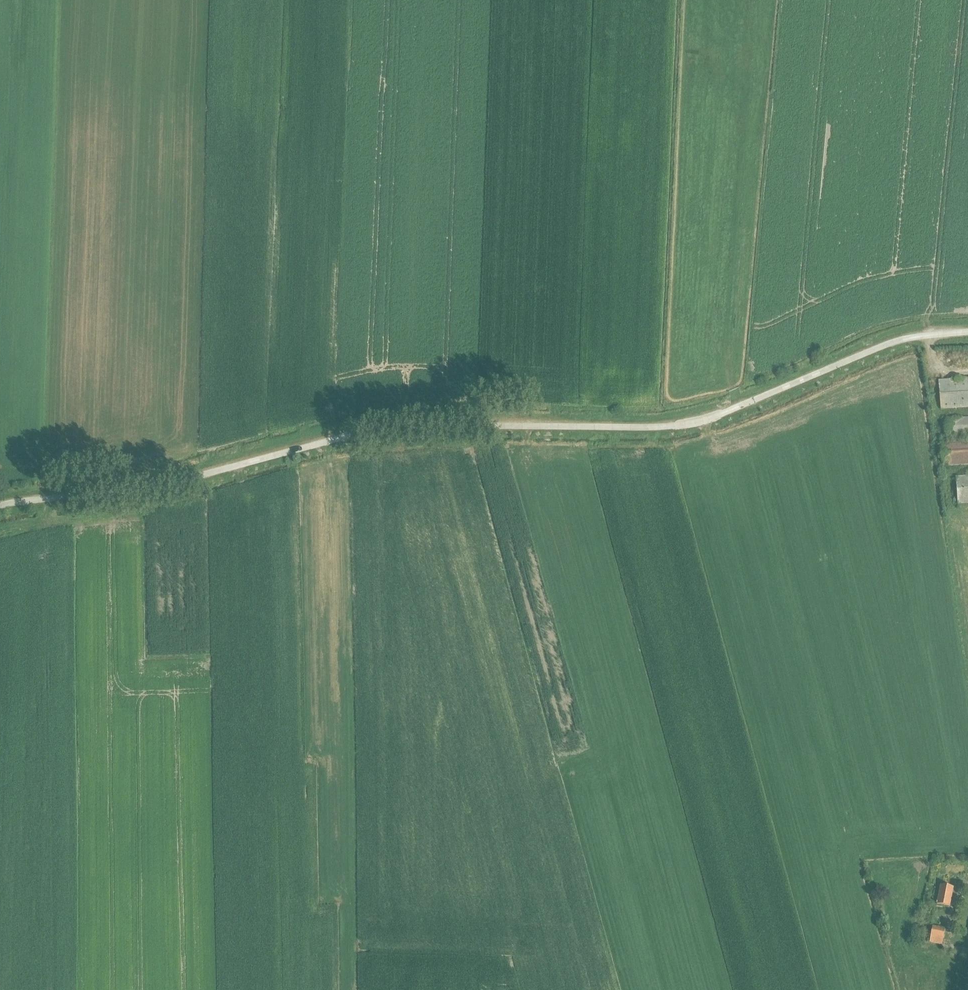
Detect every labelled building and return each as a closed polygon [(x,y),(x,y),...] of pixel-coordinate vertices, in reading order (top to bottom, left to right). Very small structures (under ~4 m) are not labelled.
[(939,381),(941,410),(967,408),(967,379),(939,381)] [(946,419),(947,436),(967,435),(967,418),(946,419)] [(940,442),(943,466),(967,465),(967,440),(940,442)] [(956,477),(958,504),(967,504),(967,476),(956,477)] [(940,885),(936,904),(950,907),(954,887),(940,885)] [(933,925),(930,942),(942,944),(945,928),(933,925)]
